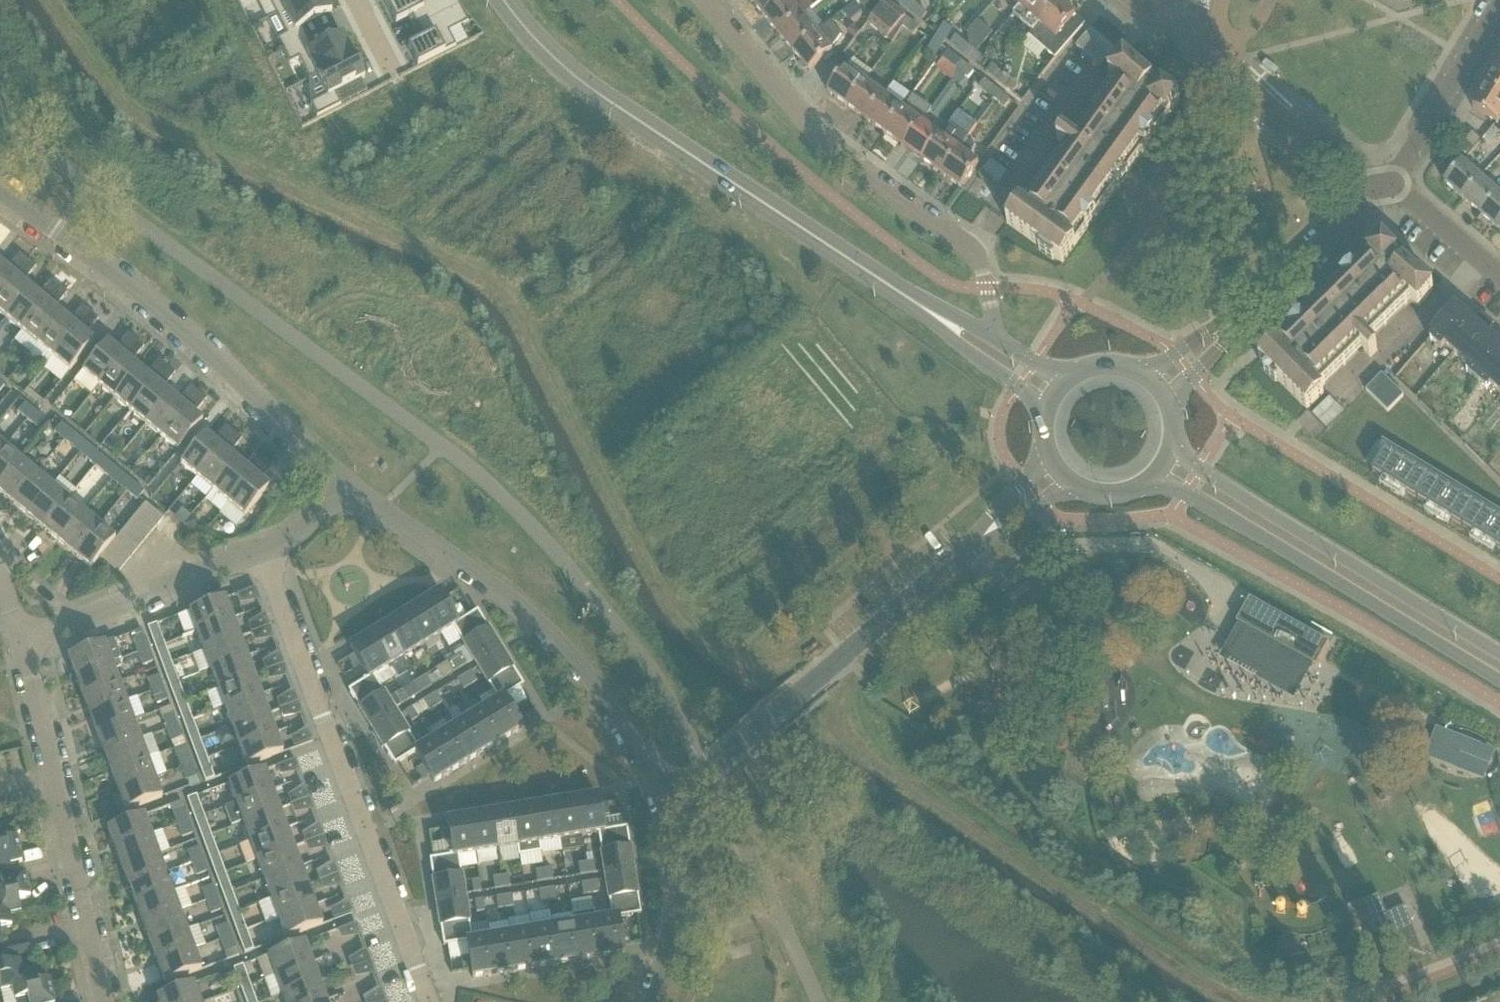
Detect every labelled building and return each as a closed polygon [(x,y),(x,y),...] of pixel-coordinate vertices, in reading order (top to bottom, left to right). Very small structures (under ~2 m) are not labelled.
[(267,20),(277,40),(283,52),(307,40),(302,29),(331,14),(324,0),(306,0),(276,15),(267,20)] [(276,15),(306,0),(268,0),(276,15)] [(412,16),(418,28),(460,6),(456,0),(398,0),(386,6),(396,24),(412,16)] [(766,17),(787,0),(751,0),(766,17)] [(804,15),(792,0),(787,0),(766,17),(781,35),(804,15)] [(908,9),(914,2),(911,0),(897,0),(908,9)] [(1021,8),(1028,0),(1011,0),(1021,8)] [(1059,1),(1058,0),(1028,0),(1021,8),(1014,16),(1032,31),(1059,1)] [(902,28),(909,19),(905,17),(887,1),(871,20),(868,24),(887,40),(888,38),(893,43),(902,28)] [(1066,48),(1087,25),(1059,1),(1032,31),(1034,32),(1030,36),(1056,59),(1057,60),(1066,48)] [(928,14),(914,2),(908,9),(922,21),(928,14)] [(460,6),(418,28),(424,39),(408,48),(417,67),(456,47),(449,34),(469,24),(460,6)] [(795,53),(819,33),(804,15),(781,35),(795,53)] [(918,27),(909,19),(902,28),(912,35),(918,27)] [(978,21),(968,33),(970,48),(977,53),(993,34),(978,21)] [(819,33),(796,53),(811,71),(835,51),(844,38),(831,23),(819,33)] [(946,25),(937,39),(945,43),(953,29),(946,25)] [(1114,50),(1090,30),(1076,47),(1099,67),(1114,50)] [(307,40),(283,52),(290,65),(299,60),(309,80),(353,58),(343,36),(313,51),(307,40)] [(951,44),(964,54),(970,47),(957,37),(951,44)] [(928,53),(936,57),(945,43),(937,39),(928,53)] [(970,48),(970,47),(964,54),(977,65),(983,58),(977,53),(970,48)] [(949,51),(943,58),(956,69),(962,62),(949,51)] [(309,80),(311,104),(310,105),(317,118),(341,106),(335,94),(364,79),(353,58),(309,80)] [(1123,58),(1109,75),(1116,81),(1073,141),(1063,134),(1057,142),(1067,149),(1024,208),(1020,205),(1006,223),(1040,248),(1039,250),(1053,260),(1054,258),(1062,263),(1116,188),(1118,190),(1128,177),(1126,175),(1180,100),(1161,86),(1160,88),(1123,58)] [(854,59),(830,93),(849,107),(867,82),(873,73),(854,59)] [(975,72),(962,62),(956,69),(969,79),(975,72)] [(993,65),(986,73),(999,84),(1006,76),(993,65)] [(1498,69),(1485,90),(1499,99),(1499,70),(1498,69)] [(1019,86),(1006,76),(999,84),(1012,94),(1019,86)] [(980,87),(992,98),(998,91),(985,80),(980,87)] [(868,121),(886,96),(867,82),(849,107),(868,121)] [(1499,123),(1499,99),(1485,90),(1472,111),(1498,126),(1499,123)] [(1005,108),(1011,101),(998,91),(992,98),(1005,108)] [(886,96),(868,121),(886,134),(905,109),(886,96)] [(905,109),(886,134),(905,148),(923,123),(932,111),(913,98),(905,109)] [(923,123),(905,148),(924,161),(942,137),(923,123)] [(961,150),(970,137),(952,123),(942,137),(924,161),(943,175),(961,150)] [(1480,142),(1472,136),(1465,143),(1473,150),(1480,142)] [(977,146),(969,140),(971,137),(970,137),(961,150),(943,175),(962,189),(980,164),(969,156),(977,146)] [(1473,151),(1465,144),(1461,149),(1469,155),(1473,151)] [(998,185),(1007,172),(991,160),(982,173),(998,185)] [(1463,162),(1444,185),(1462,201),(1480,180),(1471,173),(1473,171),(1463,162)] [(1480,180),(1462,201),(1480,216),(1499,194),(1490,185),(1488,187),(1480,180)] [(1480,216),(1498,232),(1499,230),(1499,194),(1480,216)] [(1263,370),(1276,382),(1278,380),(1307,410),(1323,394),(1320,390),(1362,349),(1370,358),(1377,351),(1368,343),(1411,301),(1418,307),(1433,290),(1396,258),(1399,257),(1382,240),(1326,295),(1324,293),(1313,304),(1315,306),(1259,362),(1265,368),(1263,370)] [(19,273),(28,262),(20,255),(10,266),(19,273)] [(27,280),(36,269),(28,262),(19,273),(27,280)] [(15,276),(0,264),(0,295),(15,276)] [(31,290),(15,276),(0,295),(0,315),(6,320),(31,290)] [(50,299),(59,288),(51,281),(42,292),(50,299)] [(67,295),(59,288),(50,299),(58,306),(67,295)] [(22,333),(47,303),(31,290),(6,320),(22,333)] [(37,347),(63,316),(47,303),(22,333),(37,347)] [(81,326),(91,314),(83,308),(74,319),(81,326)] [(1484,336),(1492,327),(1481,318),(1474,327),(1455,310),(1432,336),(1481,378),(1499,356),(1499,349),(1484,336)] [(99,321),(91,314),(81,326),(89,332),(99,321)] [(53,360),(79,330),(63,316),(37,347),(53,360)] [(95,343),(79,330),(53,360),(69,373),(95,343)] [(127,352),(136,341),(128,335),(119,346),(127,352)] [(144,348),(136,341),(127,352),(135,359),(144,348)] [(98,386),(123,356),(107,343),(82,373),(98,386)] [(114,400),(139,370),(123,356),(98,386),(114,400)] [(1481,378),(1499,395),(1499,356),(1481,378)] [(158,379),(168,368),(160,361),(151,372),(158,379)] [(176,374),(168,368),(158,379),(166,385),(176,374)] [(130,413),(155,383),(139,370),(114,400),(130,413)] [(1382,374),(1366,391),(1388,412),(1404,396),(1382,374)] [(146,426),(171,397),(155,383),(130,413),(146,426)] [(189,405),(199,394),(190,387),(181,398),(189,405)] [(44,404),(28,390),(24,395),(39,409),(44,404)] [(207,401),(199,394),(189,405),(198,412),(207,401)] [(187,410),(171,397),(146,426),(162,440),(187,410)] [(1312,415),(1326,429),(1343,412),(1329,398),(1312,415)] [(28,422),(35,413),(25,405),(18,413),(28,422)] [(203,423),(187,410),(162,440),(178,453),(203,423)] [(45,421),(35,413),(28,422),(37,430),(45,421)] [(64,441),(71,432),(62,424),(54,433),(64,441)] [(224,445),(234,434),(226,427),(216,439),(224,445)] [(88,446),(82,440),(71,432),(64,441),(81,455),(88,446)] [(233,452),(242,440),(234,434),(224,445),(233,452)] [(196,479),(221,449),(205,436),(180,466),(196,479)] [(20,462),(4,449),(0,454),(0,486),(20,462)] [(212,493),(237,462),(221,449),(196,479),(212,493)] [(93,450),(86,459),(96,468),(104,459),(93,450)] [(1372,473),(1499,550),(1499,521),(1385,451),(1372,473)] [(256,471),(265,460),(257,453),(248,465),(256,471)] [(120,472),(113,467),(104,459),(96,468),(112,481),(120,472)] [(264,478),(273,467),(265,460),(256,471),(264,478)] [(36,475),(20,462),(0,486),(0,496),(11,505),(36,475)] [(228,506),(253,476),(237,462),(212,493),(228,506)] [(27,518),(52,488),(36,475),(11,505),(27,518)] [(269,489),(253,476),(228,506),(244,519),(269,489)] [(125,477),(117,486),(128,494),(135,486),(125,477)] [(144,493),(135,486),(128,494),(137,502),(144,493)] [(43,531),(67,502),(52,488),(27,518),(43,531)] [(58,545),(83,515),(67,502),(43,531),(58,545)] [(145,504),(138,513),(156,529),(164,520),(145,504)] [(156,529),(138,513),(131,521),(150,537),(156,529)] [(74,558),(99,528),(83,515),(58,545),(74,558)] [(150,537),(131,521),(125,528),(144,544),(150,537)] [(90,571),(100,559),(106,551),(113,544),(115,541),(114,541),(99,528),(74,558),(90,571)] [(144,544),(125,528),(119,536),(138,552),(144,544)] [(138,552),(119,536),(114,541),(115,541),(113,544),(131,559),(138,552)] [(131,559),(113,544),(106,551),(125,567),(131,559)] [(125,567),(106,551),(100,559),(118,575),(125,567)] [(453,628),(457,625),(457,624),(438,593),(420,605),(439,636),(453,628)] [(456,607),(450,597),(443,601),(449,611),(456,607)] [(232,619),(225,599),(188,613),(196,632),(232,619)] [(1246,628),(1232,653),(1293,687),(1307,662),(1316,667),(1330,643),(1250,599),(1237,623),(1246,628)] [(439,636),(420,605),(402,615),(422,647),(439,636)] [(453,628),(498,700),(498,701),(502,698),(503,699),(523,686),(477,611),(457,624),(457,625),(453,628)] [(385,626),(405,658),(422,647),(402,615),(385,626)] [(232,619),(196,632),(203,651),(239,638),(232,619)] [(155,648),(164,644),(156,624),(147,628),(155,648)] [(385,626),(368,637),(387,669),(405,658),(385,626)] [(142,630),(131,634),(138,654),(149,650),(142,630)] [(373,677),(374,677),(387,669),(368,637),(349,648),(368,679),(369,679),(373,677)] [(239,638),(203,651),(210,671),(246,657),(239,638)] [(104,644),(68,657),(75,677),(118,661),(121,660),(113,640),(104,644)] [(171,664),(164,644),(155,648),(162,667),(171,664)] [(149,650),(138,654),(142,666),(154,662),(149,650)] [(453,659),(460,669),(466,665),(460,655),(453,659)] [(360,666),(354,656),(347,660),(353,670),(360,666)] [(254,676),(246,657),(210,671),(217,690),(254,676)] [(460,669),(453,659),(446,663),(453,673),(460,669)] [(118,661),(75,677),(82,696),(119,683),(114,669),(120,667),(118,661)] [(178,683),(171,664),(162,667),(169,686),(178,683)] [(464,676),(470,686),(477,682),(471,672),(464,676)] [(163,688),(159,676),(148,680),(152,692),(163,688)] [(261,695),(254,676),(217,690),(224,709),(261,695)] [(419,680),(425,691),(432,686),(425,676),(419,680)] [(457,680),(463,690),(470,686),(464,676),(457,680)] [(394,766),(415,753),(414,753),(419,750),(418,749),(374,677),(373,677),(369,679),(368,679),(348,691),(394,766)] [(418,695),(425,691),(419,680),(412,685),(418,695)] [(126,702),(119,683),(82,696),(89,715),(126,702)] [(186,702),(178,683),(169,686),(176,705),(186,702)] [(168,700),(163,688),(152,692),(157,704),(168,700)] [(401,706),(407,701),(401,691),(394,695),(401,706)] [(429,697),(435,708),(442,703),(436,693),(429,697)] [(268,714),(261,695),(224,709),(231,728),(268,714)] [(435,708),(429,697),(422,702),(429,712),(435,708)] [(503,699),(502,698),(498,701),(498,700),(484,709),(504,741),(522,729),(503,699)] [(133,721),(126,702),(89,715),(97,735),(133,721)] [(193,721),(186,702),(176,705),(184,724),(193,721)] [(524,717),(518,707),(511,711),(517,721),(524,717)] [(411,723),(418,718),(412,708),(405,712),(411,723)] [(504,741),(484,709),(467,719),(486,751),(504,741)] [(173,714),(161,718),(166,730),(177,726),(173,714)] [(275,733),(268,714),(231,728),(238,747),(275,733)] [(486,751),(467,719),(449,730),(469,762),(486,751)] [(140,740),(133,721),(97,735),(104,754),(140,740)] [(200,740),(193,721),(184,724),(191,743),(200,740)] [(182,738),(177,726),(166,730),(170,742),(182,738)] [(1481,780),(1492,750),(1432,727),(1421,757),(1481,780)] [(469,762),(449,730),(432,741),(452,773),(469,762)] [(282,753),(275,733),(238,747),(246,767),(282,753)] [(147,759),(140,740),(104,754),(111,773),(147,759)] [(207,759),(200,740),(191,743),(198,763),(207,759)] [(418,749),(419,750),(414,753),(415,753),(434,784),(452,773),(432,741),(418,749)] [(192,765),(187,752),(176,756),(181,769),(192,765)] [(154,778),(147,759),(111,773),(118,792),(154,778)] [(214,778),(207,759),(198,763),(205,782),(214,778)] [(196,776),(192,765),(181,769),(185,780),(196,776)] [(429,777),(422,767),(416,771),(422,781),(429,777)] [(228,784),(235,804),(271,790),(264,771),(228,784)] [(162,798),(154,778),(118,792),(125,812),(162,798)] [(278,810),(271,790),(235,804),(242,823),(278,810)] [(203,816),(196,797),(196,796),(187,800),(194,819),(203,816)] [(575,800),(581,837),(598,834),(604,833),(603,832),(598,796),(575,800)] [(581,837),(575,800),(554,803),(560,841),(581,837)] [(560,841),(554,803),(533,807),(539,844),(560,841)] [(600,805),(601,817),(609,816),(607,804),(600,805)] [(511,810),(517,847),(519,857),(540,853),(539,844),(533,807),(511,810)] [(173,813),(177,825),(188,821),(183,809),(173,813)] [(285,829),(278,810),(242,823),(250,842),(285,829)] [(490,814),(496,851),(517,847),(511,810),(490,814)] [(496,851),(490,814),(469,817),(475,854),(496,851)] [(115,849),(150,836),(143,816),(107,830),(115,849)] [(210,835),(203,816),(194,819),(201,838),(210,835)] [(458,857),(475,854),(469,817),(447,821),(452,856),(453,858),(458,857)] [(192,832),(188,821),(177,825),(182,836),(192,832)] [(16,840),(13,828),(1,830),(0,831),(0,868),(21,864),(16,840)] [(598,834),(611,918),(612,919),(617,919),(641,915),(627,828),(603,832),(604,833),(598,834)] [(293,848),(285,829),(250,842),(257,861),(293,848)] [(440,831),(442,843),(450,842),(448,830),(440,831)] [(218,854),(210,835),(201,838),(208,858),(218,854)] [(122,868),(157,855),(150,836),(115,849),(122,868)] [(187,851),(192,863),(202,859),(198,847),(187,851)] [(300,867),(293,848),(257,861),(264,881),(300,867)] [(216,877),(225,873),(218,854),(208,858),(216,877)] [(129,887),(164,874),(157,855),(122,868),(129,887)] [(443,947),(447,946),(466,943),(472,942),(472,941),(458,857),(453,858),(452,856),(429,860),(443,947)] [(207,872),(202,859),(192,863),(196,875),(207,872)] [(586,863),(588,875),(595,874),(594,862),(586,863)] [(580,876),(588,875),(586,863),(578,864),(580,876)] [(307,887),(300,867),(264,881),(271,900),(307,887)] [(545,882),(553,881),(551,869),(543,870),(545,882)] [(545,882),(543,870),(535,871),(537,883),(545,882)] [(232,893),(225,873),(216,877),(223,896),(232,893)] [(136,906),(172,893),(164,874),(129,887),(136,906)] [(0,880),(0,910),(9,916),(21,914),(18,902),(30,899),(24,875),(0,880)] [(502,889),(510,888),(508,876),(500,877),(502,889)] [(494,890),(502,889),(500,877),(492,878),(494,890)] [(473,894),(481,892),(479,880),(471,882),(473,894)] [(589,883),(591,895),(599,893),(597,882),(589,883)] [(591,895),(589,883),(581,884),(583,896),(591,895)] [(202,890),(206,902),(217,898),(212,886),(202,890)] [(314,906),(307,887),(271,900),(279,919),(314,906)] [(546,890),(548,902),(556,900),(554,889),(546,890)] [(548,902),(546,890),(538,891),(540,903),(548,902)] [(143,926),(179,912),(172,893),(136,906),(143,926)] [(239,912),(232,893),(223,896),(230,915),(239,912)] [(505,909),(513,907),(511,895),(504,897),(505,909)] [(498,910),(505,909),(504,897),(496,898),(498,910)] [(221,910),(217,898),(206,902),(211,913),(221,910)] [(1410,924),(1405,911),(1387,918),(1379,899),(1351,910),(1380,936),(1410,924)] [(474,902),(476,914),(484,912),(482,900),(474,902)] [(321,925),(314,906),(279,919),(286,939),(321,925)] [(11,928),(9,916),(0,910),(0,931),(11,928)] [(601,958),(595,921),(593,911),(572,915),(574,924),(580,961),(601,958)] [(151,945),(186,931),(179,912),(143,926),(151,945)] [(246,931),(239,912),(230,915),(237,935),(246,931)] [(617,919),(612,919),(611,918),(595,921),(601,958),(623,954),(617,919)] [(216,928),(221,939),(231,935),(227,924),(216,928)] [(580,961),(574,924),(552,928),(558,965),(580,961)] [(1416,937),(1410,924),(1380,936),(1384,940),(1424,956),(1416,937)] [(558,965),(552,928),(531,931),(537,968),(558,965)] [(158,964),(193,951),(186,931),(151,945),(158,964)] [(244,954),(254,950),(246,931),(237,935),(244,954)] [(510,935),(516,972),(537,968),(531,931),(510,935)] [(620,933),(622,945),(630,944),(628,932),(620,933)] [(236,948),(231,935),(221,939),(226,952),(236,948)] [(516,972),(510,935),(488,938),(494,975),(516,972)] [(472,941),(472,942),(466,943),(472,979),(494,975),(488,938),(472,941)] [(268,957),(275,976),(311,963),(304,943),(268,957)] [(352,958),(360,977),(379,969),(371,950),(352,958)] [(201,970),(193,951),(158,964),(165,983),(201,970)] [(19,963),(17,956),(16,952),(0,955),(0,989),(1,992),(13,989),(22,975),(20,963),(19,963)] [(460,959),(462,971),(470,970),(468,958),(460,959)] [(318,982),(311,963),(275,976),(282,995),(318,982)] [(250,985),(243,967),(243,966),(233,969),(241,989),(250,985)] [(22,975),(13,989),(16,1001),(53,1001),(49,981),(37,984),(34,972),(22,975)] [(366,992),(369,1001),(416,1001),(417,1001),(409,977),(366,992)] [(325,1001),(318,982),(282,995),(285,1001),(323,1001),(325,1001)] [(193,984),(157,998),(158,1001),(199,1001),(193,984)] [(250,985),(241,989),(245,1001),(256,1001),(250,985)]
